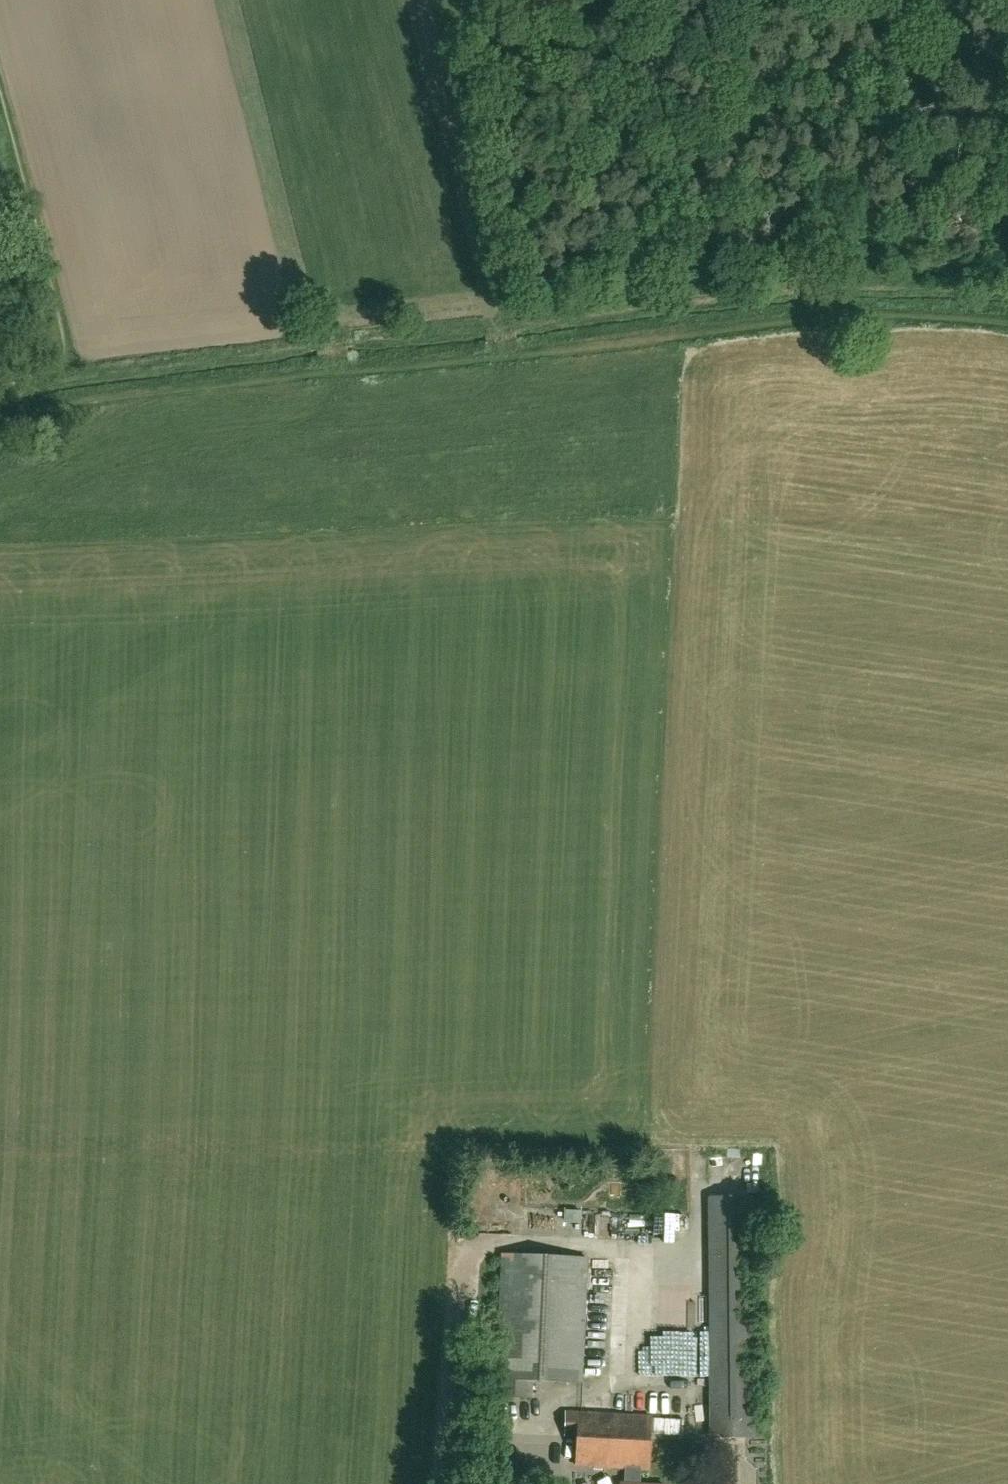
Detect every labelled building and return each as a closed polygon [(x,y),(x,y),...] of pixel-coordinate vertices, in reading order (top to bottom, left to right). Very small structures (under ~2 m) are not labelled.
[(751,1196),(709,1197),(711,1437),(754,1436),(751,1196)] [(625,1229),(625,1239),(655,1240),(656,1229),(625,1229)] [(586,1258),(502,1254),(496,1397),(532,1398),(532,1381),(581,1383),(586,1258)] [(640,1470),(648,1470),(651,1416),(566,1411),(564,1435),(578,1436),(576,1466),(625,1469),(624,1483),(639,1483),(640,1470)]
